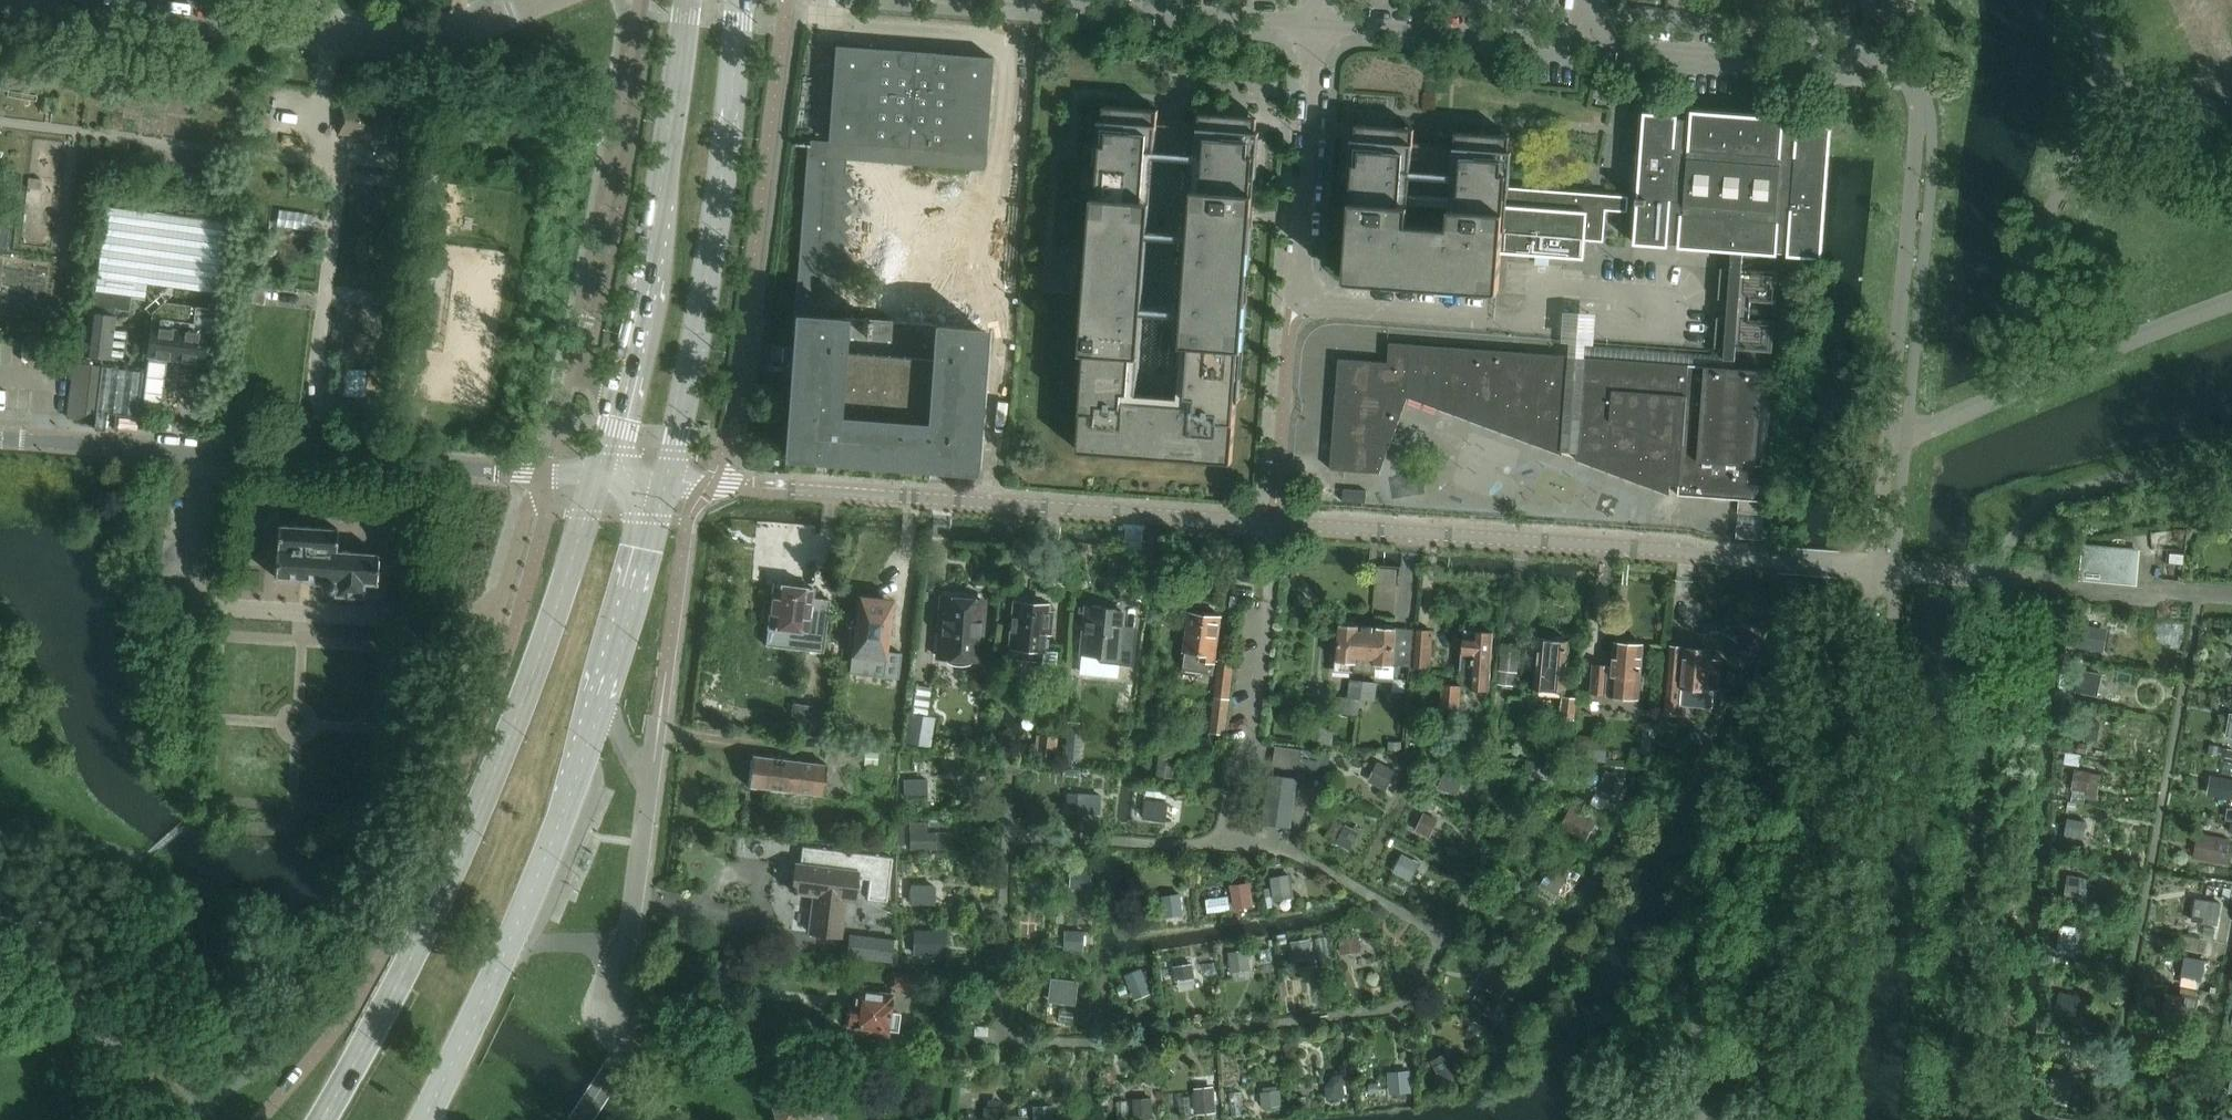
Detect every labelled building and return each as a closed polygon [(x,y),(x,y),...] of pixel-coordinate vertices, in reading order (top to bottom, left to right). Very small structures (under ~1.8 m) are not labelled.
[(971,471),(980,355),(982,329),(869,320),(869,319),(868,318),(867,318),(866,318),(865,318),(864,319),(864,320),(815,316),(817,290),(839,292),(840,279),(840,277),(846,273),(847,274),(848,273),(841,263),(847,258),(848,259),(849,258),(842,248),(848,244),(849,244),(850,244),(843,234),(850,229),(850,230),(851,229),(844,219),(851,214),(851,215),(852,215),(845,205),(852,200),(852,201),(853,200),(846,190),(853,185),(853,186),(855,185),(846,173),(848,144),(919,150),(918,166),(984,171),(985,152),(983,152),(990,60),(992,60),(993,58),(835,46),(835,48),(837,48),(830,141),(828,140),(828,142),(829,142),(829,147),(808,145),(793,337),(796,337),(795,348),(786,347),(785,362),(794,362),(786,457),(971,471)] [(342,106),(341,115),(344,115),(342,127),(339,127),(338,135),(402,143),(406,114),(342,106)] [(1137,418),(1156,151),(1158,125),(1159,110),(1105,106),(1079,448),(1233,460),(1237,411),(1250,226),(1254,226),(1256,197),(1257,179),(1254,178),(1259,118),(1200,113),(1199,128),(1178,421),(1195,422),(1194,431),(1122,426),(1123,417),(1137,418)] [(1645,113),(1642,154),(1639,197),(1638,197),(1637,213),(1638,213),(1635,244),(1669,247),(1670,243),(1680,244),(1680,247),(1733,252),(1732,269),(1722,268),(1719,300),(1730,300),(1728,318),(1718,317),(1715,348),(1726,349),(1725,359),(1736,360),(1737,350),(1773,353),(1776,322),(1739,319),(1740,307),(1740,301),(1777,304),(1779,273),(1743,270),(1744,252),(1823,258),(1833,127),(1799,124),(1798,127),(1785,126),(1786,118),(1693,111),(1692,119),(1679,119),(1679,115),(1645,113)] [(1346,277),(1496,289),(1496,292),(1499,292),(1502,253),(1508,185),(1510,151),(1511,136),(1456,132),(1455,147),(1414,144),(1415,129),(1357,125),(1353,186),(1349,185),(1349,191),(1347,218),(1350,219),(1346,277)] [(1607,210),(1629,212),(1630,197),(1533,190),(1511,188),(1511,185),(1508,185),(1502,253),(1585,259),(1587,241),(1605,242),(1607,210)] [(107,207),(94,306),(129,311),(131,297),(144,298),(146,285),(225,294),(234,224),(107,207)] [(191,333),(194,308),(165,305),(154,314),(149,357),(203,363),(206,335),(191,333)] [(109,359),(115,315),(89,312),(83,356),(109,359)] [(1167,351),(1168,328),(1161,328),(1159,350),(1167,351)] [(1778,398),(1761,397),(1763,372),(1764,372),(1764,371),(1391,343),(1389,363),(1340,359),(1332,470),(1381,474),(1409,398),(1563,455),(1563,452),(1578,453),(1577,461),(1670,495),(1671,495),(1671,486),(1680,486),(1679,496),(1771,503),(1774,466),(1773,466),(1778,398)] [(96,414),(102,368),(74,365),(67,418),(77,420),(89,413),(96,414)] [(139,422),(146,371),(105,365),(96,426),(108,428),(109,418),(139,422)] [(1344,502),(1367,503),(1368,492),(1345,490),(1344,502)] [(1767,502),(1740,501),(1739,514),(1765,516),(1767,502)] [(276,569),(275,578),(327,582),(327,584),(326,585),(326,589),(329,593),(333,593),(334,592),(336,592),(336,596),(364,598),(365,584),(377,585),(379,554),(337,551),(338,529),(279,525),(277,564),(274,564),(274,569),(276,569)] [(1765,527),(1738,525),(1737,539),(1764,540),(1765,527)] [(2137,586),(2140,550),(2084,545),(2080,581),(2137,586)] [(1397,592),(1399,569),(1379,568),(1378,591),(1397,592)] [(778,585),(775,584),(768,636),(788,638),(789,630),(808,633),(814,589),(791,586),(789,582),(781,581),(778,585)] [(856,617),(849,674),(898,680),(901,654),(887,652),(891,621),(893,599),(858,595),(856,617)] [(1232,597),(1230,612),(1240,613),(1241,598),(1232,597)] [(945,659),(945,661),(944,662),(949,664),(969,665),(973,663),(973,661),(978,662),(980,636),(983,637),(984,622),(981,622),(983,601),(944,598),(939,659),(945,659)] [(1052,637),(1053,611),(1048,611),(1048,606),(1029,605),(1030,600),(1013,598),(1010,649),(1011,650),(1010,662),(1043,664),(1043,676),(1056,676),(1058,653),(1046,653),(1047,637),(1052,637)] [(1121,629),(1123,611),(1086,608),(1082,654),(1097,656),(1097,660),(1100,664),(1133,667),(1136,635),(1124,634),(1121,629)] [(1216,662),(1221,616),(1208,614),(1206,611),(1199,610),(1196,613),(1191,613),(1186,659),(1184,670),(1214,674),(1215,661),(1216,662)] [(1366,675),(1370,628),(1360,627),(1359,625),(1356,625),(1355,622),(1346,622),(1344,624),(1341,624),(1339,663),(1336,662),(1335,672),(1366,675)] [(1394,668),(1398,628),(1394,628),(1392,625),(1383,625),(1382,627),(1378,627),(1378,628),(1370,628),(1366,675),(1377,676),(1379,667),(1394,668)] [(2080,626),(2076,647),(2098,651),(2102,630),(2080,626)] [(1433,631),(1417,630),(1414,668),(1430,669),(1433,631)] [(1491,691),(1495,634),(1475,632),(1475,638),(1467,637),(1466,655),(1464,655),(1462,677),(1473,678),(1472,689),(1491,691)] [(1723,651),(1745,662),(1753,644),(1732,634),(1723,651)] [(1564,693),(1569,641),(1564,640),(1562,638),(1551,637),(1549,639),(1539,638),(1536,690),(1564,693)] [(1641,681),(1644,644),(1615,642),(1613,667),(1594,665),(1592,694),(1608,695),(1607,696),(1640,699),(1640,692),(1641,681)] [(1518,673),(1521,646),(1503,644),(1499,685),(1514,687),(1515,673),(1518,673)] [(1711,690),(1713,650),(1671,648),(1667,714),(1680,715),(1681,703),(1686,703),(1687,698),(1695,698),(1695,699),(1698,702),(1711,703),(1714,700),(1715,690),(1711,690)] [(1235,661),(1231,661),(1220,660),(1210,739),(1226,740),(1226,735),(1235,661)] [(2099,695),(2102,674),(2080,670),(2077,692),(2099,695)] [(1350,699),(1363,701),(1365,683),(1351,681),(1350,699)] [(1380,684),(1365,683),(1363,701),(1378,702),(1380,684)] [(1443,687),(1442,709),(1460,710),(1462,688),(1443,687)] [(1563,697),(1561,720),(1575,721),(1577,698),(1563,697)] [(812,708),(795,705),(792,730),(809,732),(812,708)] [(925,733),(927,719),(911,717),(907,744),(929,747),(932,734),(925,733)] [(2097,742),(2100,724),(2079,720),(2076,739),(2097,742)] [(1080,760),(1083,723),(1068,722),(1065,759),(1080,760)] [(1319,725),(1318,746),(1335,747),(1336,726),(1319,725)] [(1610,738),(1576,734),(1574,759),(1607,763),(1610,738)] [(1036,735),(1035,755),(1038,755),(1037,764),(1051,765),(1052,757),(1056,757),(1058,737),(1036,735)] [(1332,754),(1302,750),(1302,751),(1276,747),(1273,766),(1329,774),(1332,754)] [(828,767),(753,757),(749,789),(824,799),(828,767)] [(1397,771),(1379,762),(1369,781),(1387,791),(1397,771)] [(1465,778),(1446,770),(1439,788),(1458,796),(1465,778)] [(2089,773),(2076,771),(2072,789),(2086,792),(2089,773)] [(1620,778),(1608,772),(1598,791),(1611,797),(1620,778)] [(1292,829),(1299,779),(1271,775),(1264,825),(1292,829)] [(2215,798),(2231,801),(2231,781),(2219,779),(2215,798)] [(905,781),(905,800),(928,799),(927,780),(905,781)] [(1077,794),(1076,814),(1101,815),(1102,796),(1077,794)] [(1146,801),(1144,820),(1167,823),(1170,803),(1146,801)] [(1597,822),(1572,808),(1562,827),(1587,841),(1597,822)] [(1439,821),(1425,814),(1417,832),(1431,838),(1439,821)] [(2084,840),(2086,823),(2066,821),(2064,837),(2084,840)] [(1359,833),(1346,826),(1337,844),(1350,851),(1359,833)] [(910,833),(911,851),(936,851),(936,833),(910,833)] [(2198,834),(2193,859),(2226,865),(2231,840),(2198,834)] [(1421,864),(1403,855),(1394,873),(1412,882),(1421,864)] [(858,873),(796,865),(793,892),(818,896),(817,907),(814,906),(810,934),(841,938),(844,910),(841,910),(842,900),(854,902),(858,873)] [(1567,878),(1551,869),(1542,887),(1558,895),(1567,878)] [(1090,872),(1071,871),(1070,889),(1089,890),(1090,872)] [(1275,902),(1296,899),(1292,875),(1271,878),(1275,902)] [(2079,897),(2082,878),(2068,876),(2064,899),(2069,900),(2070,895),(2079,897)] [(911,886),(911,906),(935,906),(935,886),(911,886)] [(1252,886),(1232,889),(1235,910),(1255,907),(1252,886)] [(1185,915),(1182,894),(1163,897),(1166,918),(1185,915)] [(2219,927),(2222,904),(2195,900),(2192,923),(2219,927)] [(2063,928),(2058,954),(2076,957),(2081,931),(2063,928)] [(1084,932),(1065,931),(1063,951),(1083,952),(1084,932)] [(919,932),(919,954),(937,954),(937,943),(941,943),(941,932),(919,932)] [(892,963),(893,952),(895,940),(849,935),(846,958),(892,963)] [(1340,941),(1342,955),(1361,952),(1358,938),(1340,941)] [(1292,943),(1295,962),(1315,959),(1312,940),(1292,943)] [(1252,969),(1249,950),(1229,953),(1233,973),(1252,969)] [(2186,958),(2183,977),(2201,980),(2204,961),(2186,958)] [(1196,979),(1194,965),(1174,968),(1177,982),(1196,979)] [(1127,979),(1132,992),(1150,985),(1145,972),(1127,979)] [(891,996),(856,991),(853,1008),(851,1008),(850,1011),(847,1013),(846,1020),(850,1023),(850,1026),(872,1028),(871,1034),(889,1036),(890,1031),(899,1032),(901,1015),(891,1013),(894,987),(912,990),(914,976),(894,973),(891,996)] [(1059,981),(1057,999),(1075,1002),(1078,983),(1059,981)] [(2078,1014),(2080,997),(2060,993),(2057,1011),(2078,1014)] [(2179,996),(2175,1016),(2194,1020),(2198,1000),(2179,996)] [(1450,1053),(1433,1063),(1444,1083),(1462,1073),(1450,1053)] [(2173,1060),(2170,1079),(2183,1081),(2186,1063),(2173,1060)] [(2071,1092),(2074,1072),(2065,1070),(2066,1066),(2055,1063),(2054,1068),(2051,1088),(2071,1092)] [(828,1087),(842,1083),(839,1072),(802,1068),(810,1094),(804,1096),(804,1093),(784,1099),(785,1102),(776,1104),(781,1119),(836,1119),(827,1088),(828,1087)] [(1411,1092),(1410,1072),(1390,1073),(1391,1093),(1411,1092)] [(1348,1099),(1346,1084),(1325,1087),(1327,1101),(1348,1099)] [(1215,1089),(1195,1091),(1198,1115),(1217,1113),(1215,1089)] [(1262,1094),(1263,1108),(1283,1106),(1281,1092),(1262,1094)] [(1153,1099),(1134,1101),(1135,1119),(1142,1119),(1155,1119),(1153,1099)] [(983,1106),(982,1119),(1002,1119),(1003,1108),(983,1106)] [(1052,1106),(1032,1107),(1033,1119),(1053,1119),(1052,1106)] [(2162,1119),(2175,1119),(2177,1109),(2165,1107),(2162,1119)]
